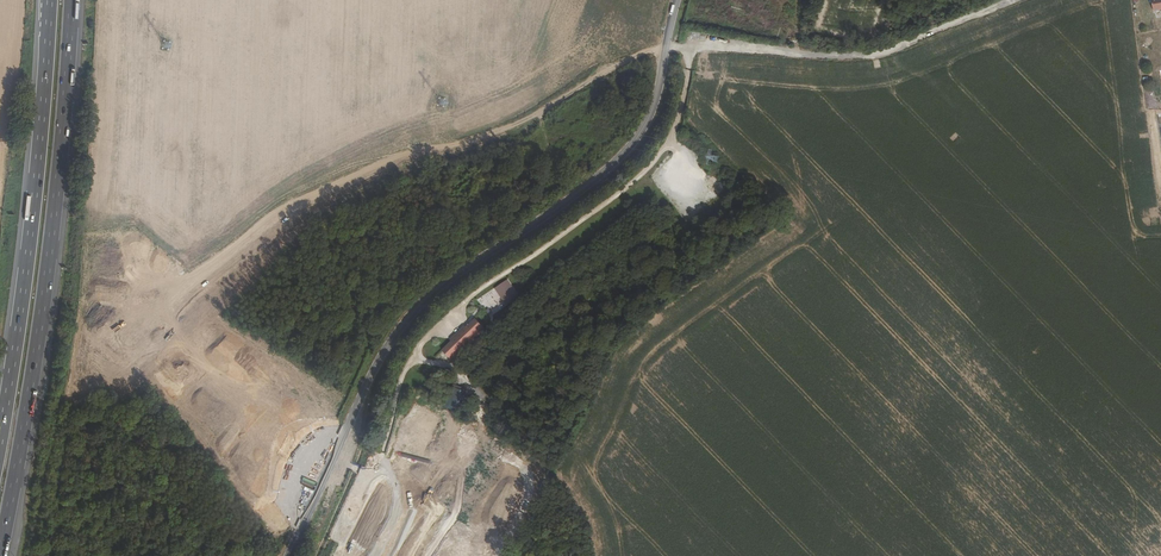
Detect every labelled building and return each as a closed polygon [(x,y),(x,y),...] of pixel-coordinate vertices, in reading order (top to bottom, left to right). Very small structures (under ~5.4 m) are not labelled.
[(1149,0),(1152,13),(1160,10),(1160,0),(1151,0),(1149,0)] [(1147,109),(1160,108),(1160,100),(1158,100),(1158,91),(1147,91),(1147,109)] [(495,288),(508,306),(520,297),(508,279),(495,288)] [(494,289),(489,293),(492,296),(488,300),(499,312),(507,304),(494,289)] [(452,342),(442,352),(453,363),(488,331),(475,319),(466,328),(465,327),(450,340),(452,342)]
